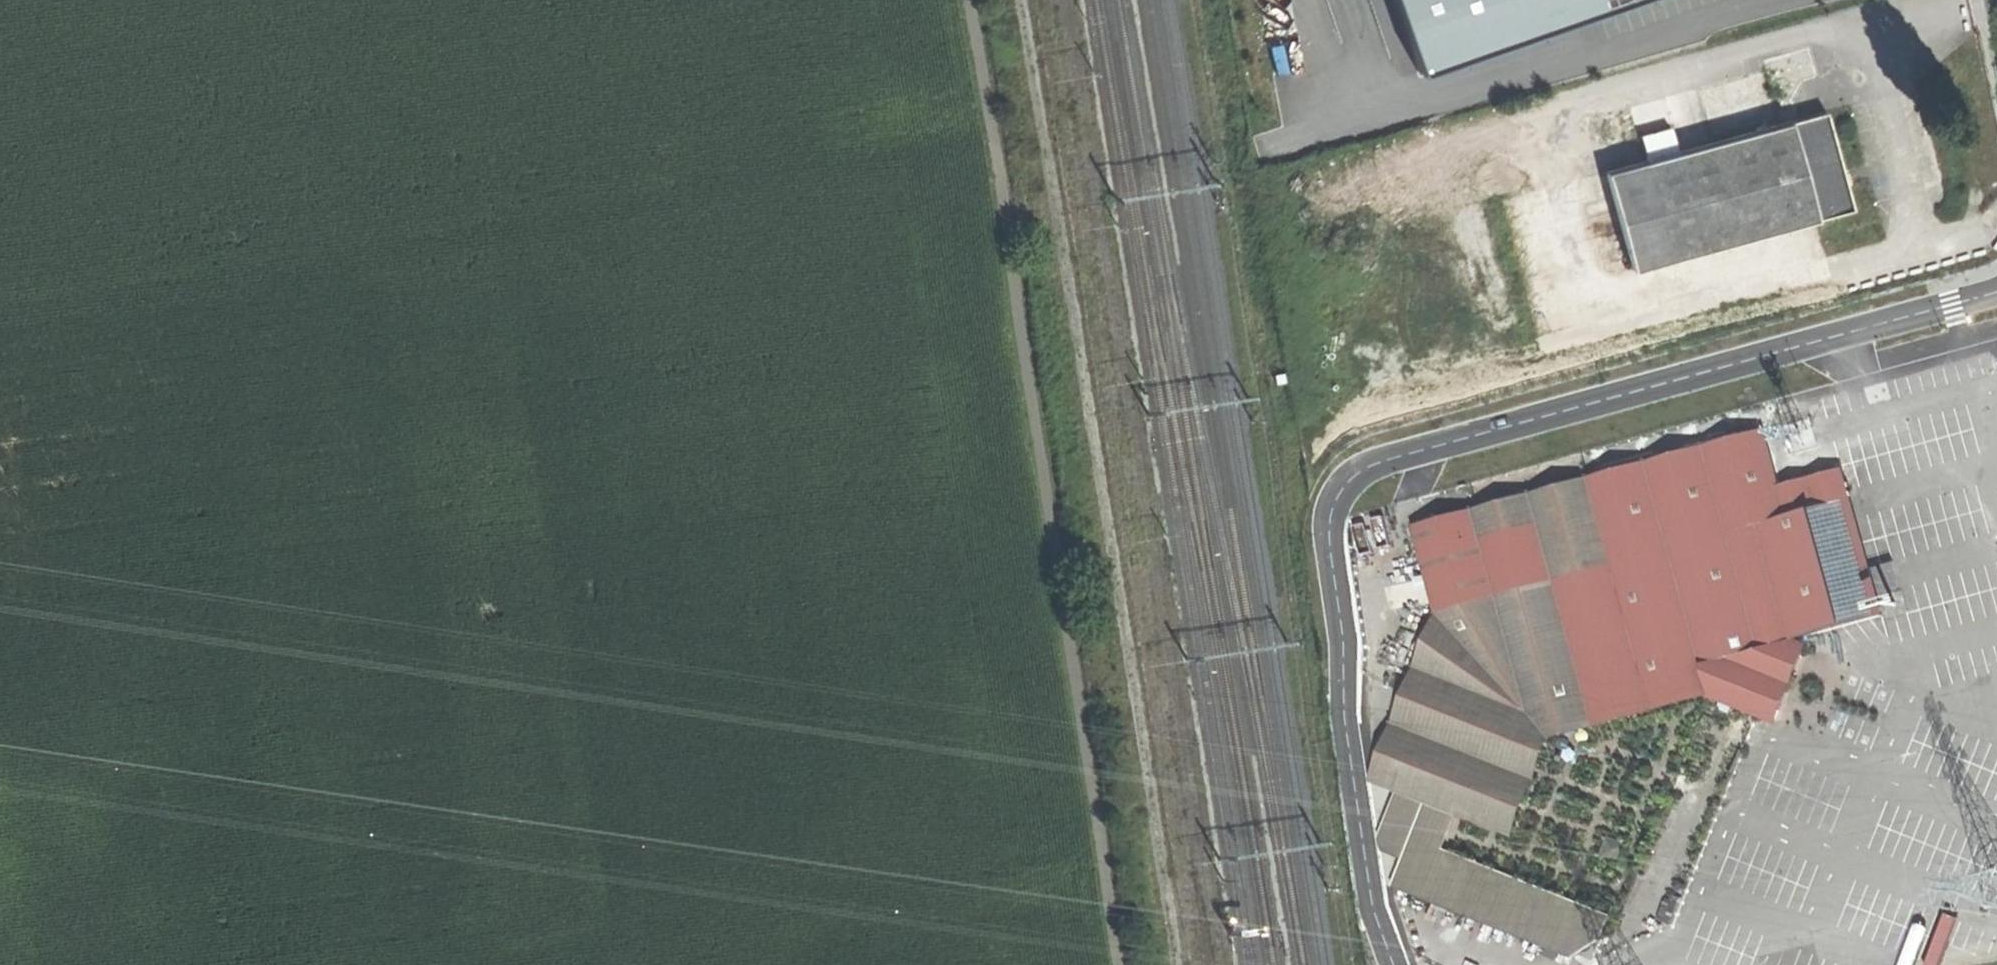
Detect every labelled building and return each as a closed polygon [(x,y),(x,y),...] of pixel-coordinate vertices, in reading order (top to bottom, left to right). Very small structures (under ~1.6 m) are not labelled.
[(1415,71),(1597,7),(1617,0),(1391,0),(1415,71)] [(1829,113),(1611,175),(1638,271),(1856,209),(1829,113)] [(1405,523),(1429,611),(1405,668),(1524,713),(1578,700),(1585,726),(1700,695),(1714,700),(1763,719),(1779,682),(1794,649),(1778,640),(1872,615),(1851,538),(1832,470),(1766,488),(1753,433),(1405,523)] [(1539,736),(1585,726),(1578,700),(1524,713),(1405,668),(1360,784),(1387,794),(1367,847),(1395,858),(1383,890),(1578,964),(1580,964),(1591,937),(1598,918),(1430,853),(1444,816),(1500,838),(1539,736)]
